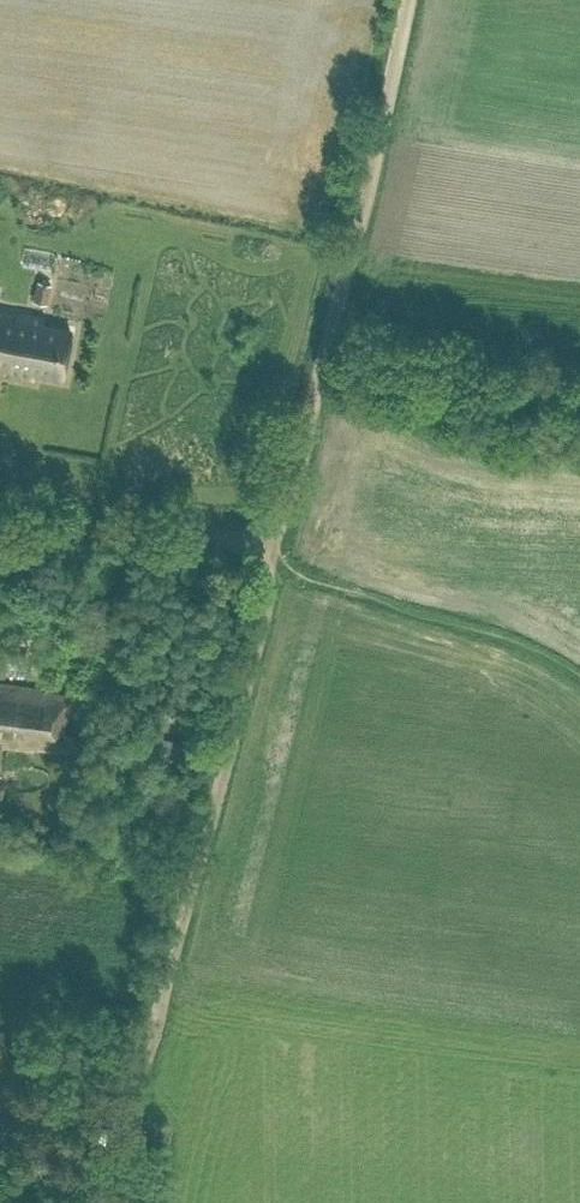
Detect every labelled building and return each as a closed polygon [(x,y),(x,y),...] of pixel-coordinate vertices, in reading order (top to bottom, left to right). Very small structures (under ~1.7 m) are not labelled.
[(46,303),(50,282),(36,278),(31,299),(46,303)] [(41,322),(42,317),(0,309),(0,355),(10,357),(7,372),(30,375),(31,369),(60,375),(69,327),(41,322)] [(0,681),(0,743),(32,747),(32,744),(70,749),(73,731),(62,729),(65,710),(76,712),(78,698),(65,697),(64,693),(40,690),(40,687),(0,681)] [(176,775),(181,743),(138,736),(133,768),(176,775)] [(13,1062),(2,1026),(0,1027),(0,1066),(13,1062)]
